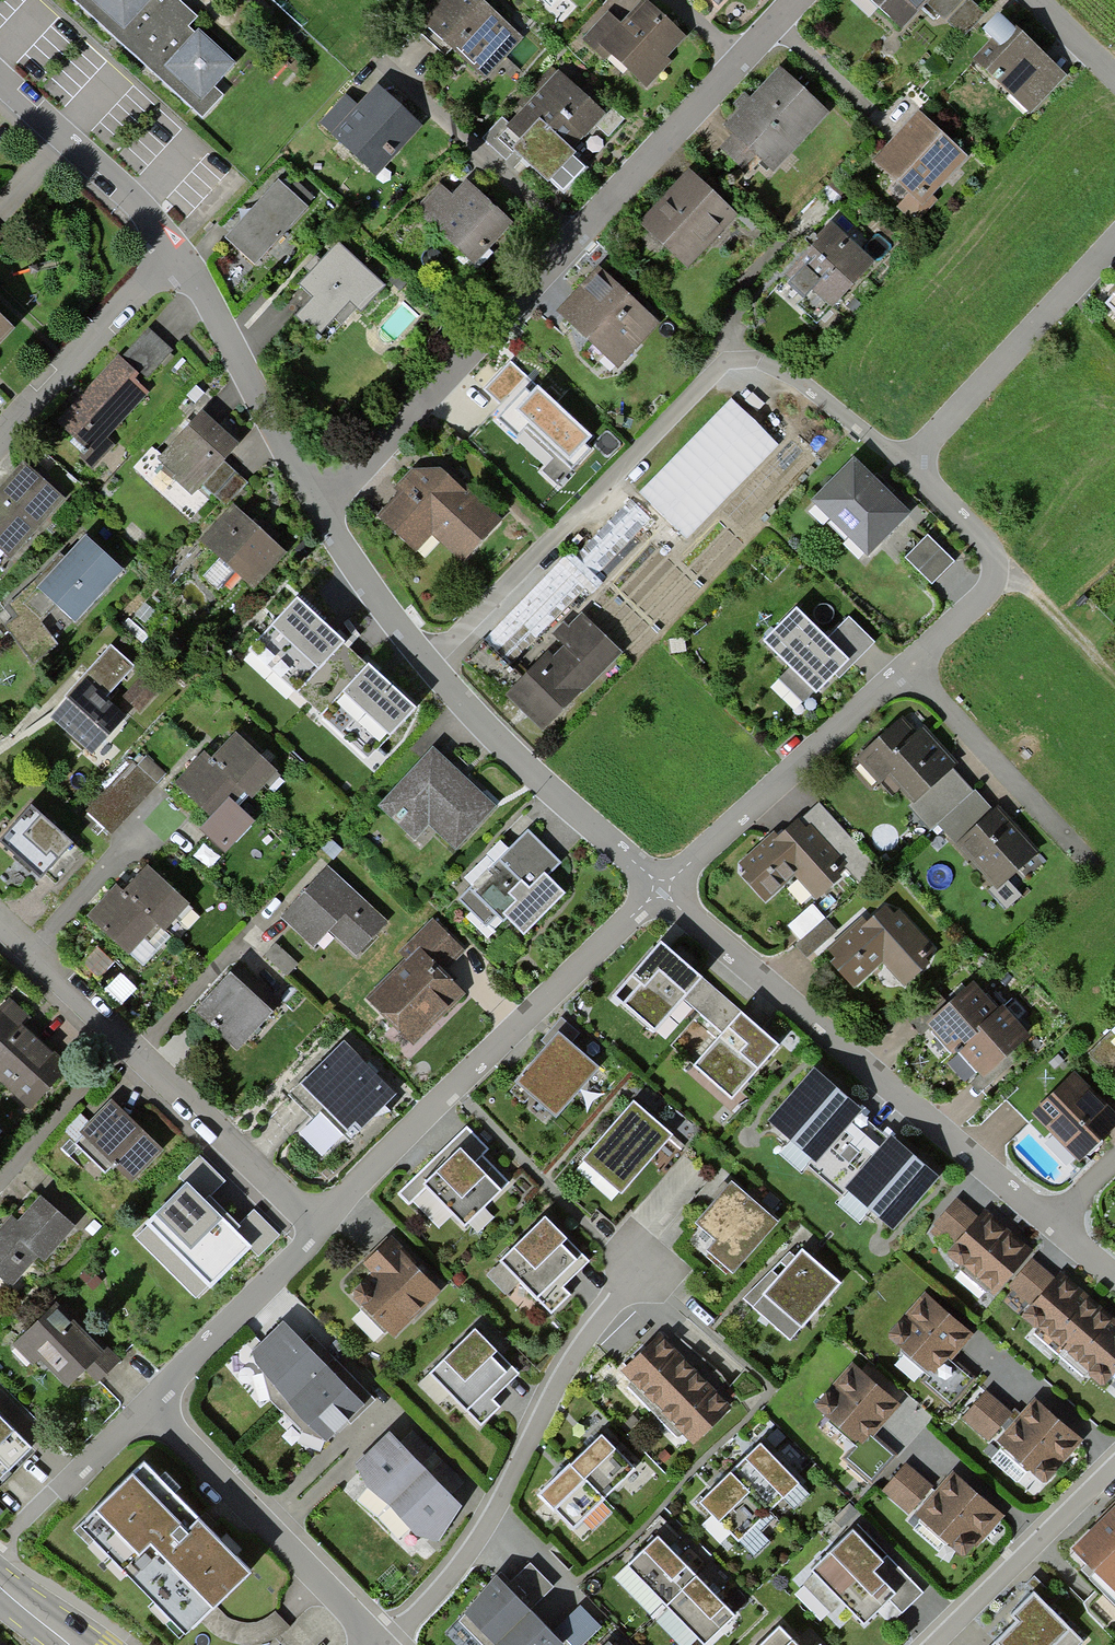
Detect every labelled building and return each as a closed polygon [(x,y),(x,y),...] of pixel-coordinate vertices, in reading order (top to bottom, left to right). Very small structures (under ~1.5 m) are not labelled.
[(232,63),(189,25),(196,17),(177,0),(162,0),(160,2),(158,0),(72,0),(201,116),(222,92),(213,84),(232,63)] [(521,37),(478,0),(446,0),(423,27),(446,47),(484,79),(521,37)] [(902,28),(926,1),(949,21),(967,0),(870,0),(902,28)] [(949,21),(966,37),(987,13),(975,3),(972,0),(967,0),(949,21)] [(642,88),(685,42),(651,11),(643,3),(620,28),(606,16),(579,45),(601,65),(608,57),(642,88)] [(1032,112),(1067,75),(998,12),(982,29),(993,39),(974,59),(1032,112)] [(771,170),(829,111),(783,67),(752,99),(726,126),(735,135),(723,147),(747,170),(759,158),(771,170)] [(569,153),(605,117),(581,93),(561,73),(513,122),(503,113),(481,136),(502,156),(509,149),(524,164),(544,183),(548,179),(560,191),(584,168),(569,153)] [(377,175),(419,128),(376,89),(362,104),(358,109),(343,95),(318,123),(377,175)] [(930,192),(965,155),(942,135),(918,112),(871,162),(905,194),(894,206),(912,223),(936,198),(930,192)] [(686,267),(737,213),(713,191),(689,168),(638,222),(686,267)] [(254,263),(306,205),(278,181),(226,238),(254,263)] [(478,269),(515,228),(467,184),(454,198),(443,187),(418,215),(478,269)] [(873,259),(830,220),(813,239),(815,241),(802,255),(808,261),(787,284),(802,298),(796,304),(816,322),(873,259)] [(10,233),(0,226),(0,247),(10,233)] [(343,324),(381,283),(335,241),(319,259),(294,285),(308,298),(293,313),(318,336),(335,317),(343,324)] [(617,368),(659,322),(617,284),(600,268),(557,314),(617,368)] [(1101,309),(1114,322),(1114,293),(1101,309)] [(15,331),(0,317),(0,347),(15,331)] [(147,382),(174,352),(150,330),(123,360),(142,377),(147,382)] [(60,424),(95,455),(150,393),(138,382),(142,377),(123,360),(119,357),(83,398),(60,424)] [(510,361),(485,387),(501,402),(526,376),(510,361)] [(589,449),(584,444),(591,436),(539,387),(530,397),(525,391),(499,418),(507,426),(519,436),(524,431),(554,457),(543,469),(558,483),(589,449)] [(726,401),(634,495),(681,541),(773,447),(726,401)] [(223,461),(239,443),(224,429),(203,410),(159,459),(165,464),(163,467),(193,494),(203,483),(223,461)] [(879,487),(852,460),(809,503),(863,558),(907,515),(879,487)] [(226,505),(246,485),(223,461),(203,483),(226,505)] [(64,500),(25,466),(0,495),(0,558),(8,564),(64,500)] [(463,560),(502,520),(457,480),(450,475),(416,474),(378,513),(420,554),(438,536),(463,560)] [(581,551),(599,570),(651,522),(632,502),(581,551)] [(255,589),(287,554),(257,526),(233,505),(202,540),(255,589)] [(953,560),(925,535),(903,559),(931,584),(953,560)] [(75,627),(125,576),(85,538),(61,563),(36,589),(56,608),(75,627)] [(56,608),(36,589),(30,582),(6,604),(16,617),(4,625),(32,664),(58,645),(42,622),(56,608)] [(344,641),(296,596),(248,649),(297,693),(344,641)] [(795,609),(763,642),(789,667),(779,677),(802,699),(813,688),(815,691),(837,669),(842,673),(874,640),(848,615),(825,638),(795,609)] [(540,733),(616,653),(577,616),(501,696),(521,715),(540,733)] [(344,641),(297,693),(321,715),(369,663),(344,641)] [(90,754),(123,717),(105,700),(133,668),(111,649),(71,694),(65,701),(68,703),(52,721),(90,754)] [(415,706),(369,663),(321,715),(368,757),(415,706)] [(138,717),(167,687),(150,671),(121,701),(138,717)] [(917,804),(953,770),(945,761),(900,713),(857,754),(881,779),(887,773),(917,804)] [(252,797),(277,771),(234,733),(222,746),(209,760),(200,752),(193,760),(172,782),(208,816),(197,828),(224,853),(255,820),(238,804),(248,794),(252,797)] [(455,849),(496,805),(452,764),(434,748),(380,807),(416,840),(430,826),(455,849)] [(116,831),(161,782),(135,759),(91,808),(116,831)] [(954,844),(991,809),(953,770),(917,804),(954,844)] [(56,884),(88,847),(74,836),(34,801),(2,839),(56,884)] [(992,884),(1029,849),(998,817),(991,809),(954,844),(992,884)] [(812,899),(844,869),(793,816),(737,870),(767,900),(791,877),(812,899)] [(545,874),(558,861),(527,830),(458,899),(488,929),(502,915),(524,937),(566,895),(545,874)] [(357,957),(389,924),(345,882),(331,868),(283,918),(314,947),(329,931),(357,957)] [(165,933),(189,908),(150,870),(137,882),(125,894),(160,928),(165,933)] [(160,928),(125,894),(119,888),(108,899),(86,921),(127,961),(160,928)] [(792,920),(800,935),(828,921),(820,905),(792,920)] [(903,990),(933,960),(877,905),(822,962),(853,992),(879,967),(903,990)] [(442,973),(465,950),(434,919),(402,951),(409,958),(366,1000),(412,1047),(465,995),(442,973)] [(667,947),(660,941),(616,997),(654,1028),(683,993),(725,1026),(696,1062),(691,1068),(731,1102),(781,1041),(759,1023),(740,1008),(667,947)] [(276,944),(266,955),(287,974),(296,963),(276,944)] [(238,1048),(273,1011),(257,996),(232,972),(197,1009),(238,1048)] [(1000,1064),(1024,1044),(973,986),(944,1012),(924,1030),(948,1056),(955,1050),(982,1081),(1000,1064)] [(64,1071),(21,1033),(29,1024),(22,1018),(6,1004),(0,1011),(0,1086),(29,1111),(64,1071)] [(1088,1048),(1114,1076),(1114,1075),(1114,1023),(1088,1048)] [(596,1065),(556,1031),(551,1037),(514,1079),(554,1113),(596,1065)] [(352,1134),(392,1093),(370,1072),(341,1043),(301,1084),(352,1134)] [(938,1177),(817,1071),(772,1122),(893,1229),(938,1177)] [(1114,1128),(1114,1112),(1103,1101),(1071,1071),(1031,1113),(1084,1162),(1114,1128)] [(628,1106),(579,1160),(617,1194),(670,1135),(632,1101),(628,1106)] [(130,1181),(160,1148),(129,1121),(108,1102),(79,1134),(130,1181)] [(484,1148),(462,1125),(396,1190),(408,1202),(422,1188),(460,1226),(507,1180),(483,1155),(480,1152),(484,1148)] [(772,1219),(728,1181),(715,1195),(692,1222),(712,1238),(702,1249),(727,1271),(772,1219)] [(215,1245),(228,1232),(182,1188),(145,1226),(190,1270),(215,1245)] [(73,1225),(39,1196),(18,1221),(11,1216),(0,1229),(0,1277),(11,1287),(36,1257),(41,1262),(73,1225)] [(974,1219),(953,1202),(932,1227),(953,1245),(942,1257),(992,1298),(1030,1253),(997,1227),(980,1212),(974,1219)] [(564,1236),(542,1213),(496,1258),(548,1310),(566,1292),(558,1284),(586,1257),(564,1236)] [(426,1275),(390,1236),(360,1264),(373,1279),(352,1298),(390,1338),(441,1291),(426,1275)] [(839,1280),(802,1247),(794,1257),(789,1253),(749,1298),(790,1335),(839,1280)] [(1029,1261),(1004,1289),(1029,1311),(1020,1321),(1098,1390),(1107,1379),(1114,1386),(1114,1325),(1072,1287),(1057,1274),(1051,1280),(1029,1261)] [(940,1307),(922,1292),(884,1335),(926,1372),(920,1380),(949,1406),(974,1378),(950,1357),(971,1334),(940,1307)] [(94,1386),(115,1365),(84,1334),(53,1303),(13,1343),(62,1392),(81,1373),(94,1386)] [(283,1315),(249,1348),(254,1364),(270,1386),(324,1440),(349,1414),(363,1399),(302,1335),(283,1315)] [(494,1347),(474,1327),(428,1372),(478,1423),(497,1404),(490,1397),(517,1370),(494,1347)] [(670,1348),(657,1333),(618,1370),(687,1444),(726,1407),(717,1397),(670,1348)] [(868,1377),(852,1363),(813,1408),(854,1444),(843,1456),(871,1480),(893,1454),(871,1435),(899,1404),(868,1377)] [(983,1391),(959,1418),(994,1449),(997,1445),(1042,1484),(1080,1441),(1064,1428),(1030,1398),(1013,1417),(983,1391)] [(29,1448),(12,1430),(0,1419),(0,1467),(5,1472),(29,1448)] [(452,1492),(464,1482),(416,1428),(404,1439),(452,1492)] [(380,1443),(358,1465),(367,1486),(390,1506),(416,1535),(438,1541),(462,1506),(389,1433),(380,1443)] [(563,1471),(537,1496),(569,1530),(631,1471),(599,1437),(591,1445),(563,1471)] [(795,1480),(756,1440),(747,1448),(717,1476),(694,1498),(733,1539),(795,1480)] [(205,1530),(139,1461),(74,1522),(180,1633),(245,1571),(205,1530)] [(935,1490),(904,1462),(879,1490),(910,1517),(914,1513),(962,1556),(999,1513),(983,1500),(951,1471),(935,1490)] [(1074,1545),(1114,1589),(1114,1506),(1074,1545)] [(883,1562),(851,1530),(810,1570),(862,1623),(884,1602),(888,1598),(894,1592),(874,1570),(883,1562)] [(675,1552),(656,1533),(623,1563),(701,1642),(733,1612),(713,1591),(675,1552)] [(883,1562),(874,1570),(894,1592),(888,1598),(902,1612),(923,1592),(888,1556),(883,1562)] [(484,1644),(495,1644),(530,1609),(552,1585),(529,1564),(506,1587),(501,1583),(496,1577),(462,1612),(464,1614),(458,1620),(484,1644)] [(1034,1573),(1025,1582),(1034,1591),(1027,1598),(1009,1616),(1013,1619),(986,1644),(1074,1644),(1082,1637),(1046,1601),(1054,1594),(1034,1573)] [(530,1609),(495,1644),(565,1644),(566,1644),(563,1642),(565,1640),(570,1644),(582,1644),(601,1626),(580,1606),(552,1634),(552,1632),(530,1609)] [(757,1644),(798,1644),(779,1624),(757,1644)]
